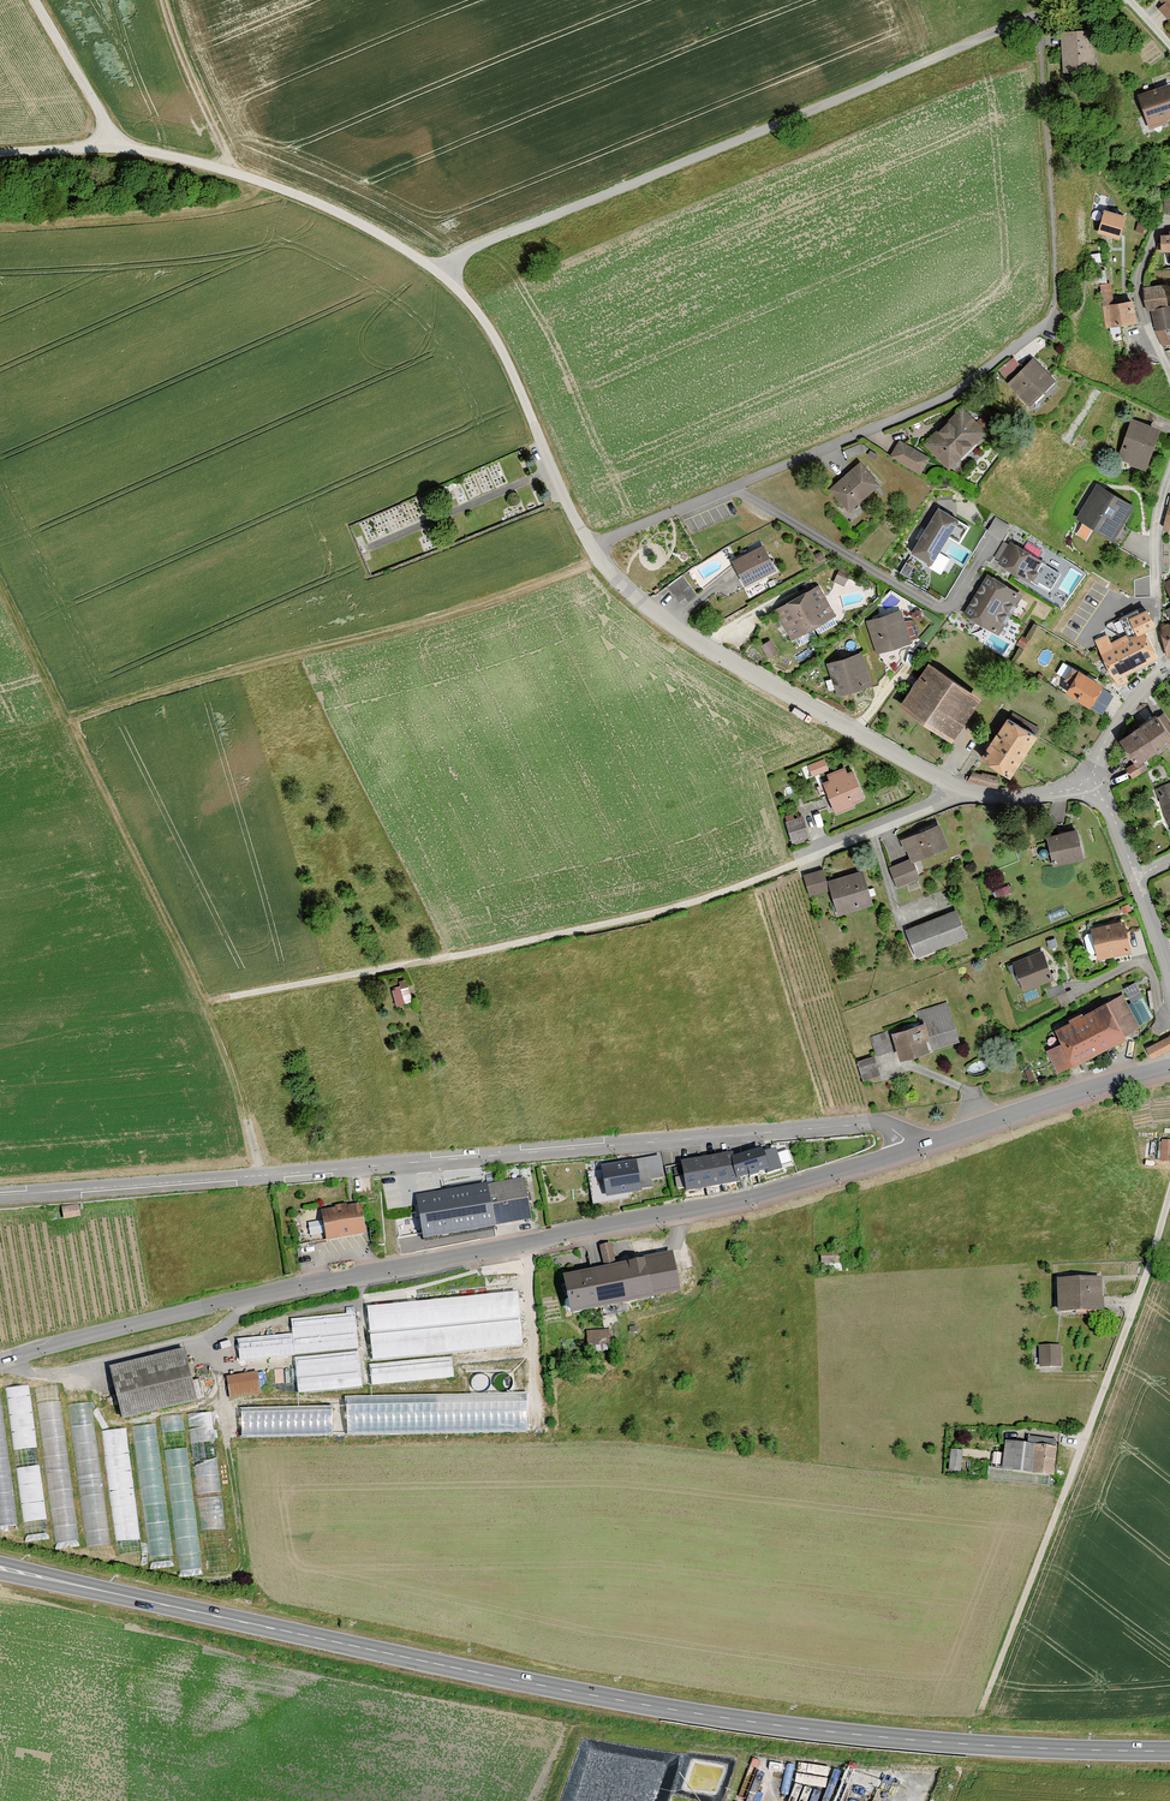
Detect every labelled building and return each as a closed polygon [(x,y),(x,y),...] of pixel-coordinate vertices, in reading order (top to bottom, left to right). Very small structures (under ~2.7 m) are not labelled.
[(1169,11),(1169,0),(1160,0),(1169,11)] [(1093,28),(1061,31),(1064,71),(1096,69),(1093,28)] [(1146,127),(1169,118),(1169,97),(1166,86),(1135,98),(1146,127)] [(1126,214),(1104,208),(1098,232),(1119,237),(1126,214)] [(1138,222),(1135,231),(1143,233),(1146,224),(1138,222)] [(1169,229),(1169,233),(1161,233),(1161,242),(1157,242),(1157,250),(1169,250),(1169,229)] [(1098,284),(1103,327),(1122,325),(1134,324),(1131,298),(1116,300),(1114,282),(1098,284)] [(1151,310),(1168,306),(1165,285),(1143,287),(1146,311),(1151,310)] [(1151,310),(1155,330),(1166,328),(1169,327),(1169,306),(1168,306),(1151,310)] [(1155,330),(1162,345),(1169,343),(1169,336),(1166,328),(1155,330)] [(1050,375),(1028,353),(1004,378),(1026,400),(1050,375)] [(955,405),(919,442),(947,469),(983,432),(955,405)] [(1157,429),(1127,419),(1113,458),(1143,468),(1157,429)] [(926,455),(896,438),(885,455),(916,473),(926,455)] [(876,482),(856,460),(827,486),(846,509),(876,482)] [(1133,504),(1096,484),(1077,520),(1113,540),(1133,504)] [(934,505),(906,551),(926,563),(944,534),(956,542),(966,525),(934,505)] [(1009,537),(995,562),(1030,582),(1044,558),(1009,537)] [(773,568),(759,541),(728,557),(742,584),(773,568)] [(825,557),(821,550),(814,554),(818,561),(825,557)] [(850,572),(839,567),(833,581),(844,586),(850,572)] [(996,633),(1020,593),(985,572),(961,612),(996,633)] [(683,576),(668,587),(678,601),(684,597),(687,601),(696,595),(683,576)] [(819,583),(797,596),(815,627),(836,615),(819,583)] [(797,596),(774,609),(792,640),(815,627),(797,596)] [(896,607),(862,618),(873,652),(907,641),(896,607)] [(1147,607),(1129,616),(1138,634),(1145,630),(1156,625),(1147,607)] [(1169,656),(1169,622),(1162,625),(1161,634),(1167,657),(1169,656)] [(1129,638),(1127,633),(1111,641),(1107,633),(1095,639),(1119,686),(1129,680),(1126,674),(1159,657),(1145,630),(1138,634),(1129,638)] [(770,639),(760,645),(767,657),(777,652),(770,639)] [(862,651),(827,663),(838,696),(873,685),(862,651)] [(948,741),(978,698),(924,660),(894,703),(948,741)] [(1104,684),(1078,668),(1064,692),(1089,707),(1104,684)] [(1157,718),(1169,736),(1169,722),(1164,713),(1157,718)] [(1037,734),(1007,715),(980,757),(1010,776),(1037,734)] [(1139,729),(1156,755),(1169,746),(1169,736),(1157,718),(1156,716),(1139,729)] [(1139,729),(1119,742),(1133,764),(1125,769),(1132,780),(1148,770),(1143,763),(1156,755),(1139,729)] [(807,763),(811,774),(829,767),(824,756),(807,763)] [(864,800),(853,771),(847,774),(845,768),(827,775),(829,781),(823,783),(836,816),(856,808),(854,804),(864,800)] [(1000,776),(972,772),(967,781),(998,788),(1000,776)] [(1155,789),(1169,825),(1169,783),(1155,789)] [(803,817),(786,822),(792,844),(810,838),(803,817)] [(900,839),(910,863),(946,848),(936,824),(900,839)] [(1075,826),(1043,832),(1050,866),(1082,860),(1075,826)] [(917,879),(910,864),(890,872),(897,888),(917,879)] [(859,868),(823,879),(833,914),(869,904),(859,868)] [(805,893),(823,889),(818,871),(801,876),(805,893)] [(1129,904),(1121,907),(1123,914),(1131,911),(1129,904)] [(951,907),(900,928),(912,956),(963,936),(951,907)] [(1125,922),(1091,929),(1098,961),(1132,954),(1125,922)] [(1038,948),(1009,961),(1021,991),(1051,978),(1038,948)] [(392,1004),(409,1000),(403,980),(387,984),(392,1004)] [(1053,1070),(1120,1034),(1102,1000),(1051,1027),(1057,1039),(1041,1048),(1053,1070)] [(920,1021),(889,1031),(898,1058),(957,1037),(945,1003),(917,1013),(920,1021)] [(885,1032),(867,1038),(872,1054),(890,1048),(885,1032)] [(1146,1048),(1151,1059),(1169,1050),(1169,1036),(1146,1048)] [(870,1055),(853,1061),(860,1079),(876,1073),(870,1055)] [(1159,1140),(1159,1164),(1169,1164),(1169,1139),(1159,1140)] [(734,1159),(730,1160),(737,1181),(770,1172),(763,1150),(734,1159)] [(734,1159),(733,1154),(681,1163),(687,1190),(737,1181),(730,1160),(734,1159)] [(657,1158),(597,1168),(602,1197),(648,1189),(647,1180),(661,1177),(657,1158)] [(525,1178),(489,1184),(497,1228),(532,1222),(525,1178)] [(446,1191),(416,1195),(417,1202),(423,1240),(497,1228),(489,1184),(473,1186),(446,1191)] [(366,1234),(361,1205),(321,1212),(326,1240),(366,1234)] [(598,1267),(556,1274),(563,1315),(673,1295),(666,1255),(614,1264),(610,1243),(595,1245),(598,1267)] [(1100,1277),(1053,1278),(1054,1314),(1101,1313),(1100,1277)] [(524,1292),(372,1302),(376,1356),(527,1347),(524,1292)] [(611,1328),(589,1328),(589,1342),(611,1342),(611,1328)] [(1061,1346),(1036,1345),(1036,1369),(1061,1369),(1061,1346)] [(180,1349),(106,1367),(118,1418),(192,1401),(180,1349)] [(455,1356),(370,1360),(371,1382),(456,1378),(455,1356)] [(231,1395),(263,1393),(261,1370),(229,1373),(231,1395)] [(474,1394),(350,1394),(350,1433),(395,1433),(395,1428),(516,1429),(516,1428),(531,1428),(531,1392),(515,1392),(515,1404),(474,1404),(474,1394)] [(90,1400),(69,1403),(76,1461),(97,1459),(90,1400)] [(62,1401),(42,1402),(46,1474),(67,1473),(62,1401)] [(243,1435),(339,1434),(339,1405),(243,1407),(243,1435)] [(219,1492),(212,1410),(191,1412),(195,1458),(197,1458),(200,1493),(219,1492)] [(164,1431),(184,1427),(181,1413),(161,1417),(164,1431)] [(137,1425),(140,1440),(157,1436),(154,1422),(137,1425)] [(1055,1445),(1003,1440),(1000,1470),(1052,1475),(1055,1445)] [(948,1468),(960,1470),(963,1449),(952,1447),(948,1468)] [(0,1487),(0,1524),(14,1524),(13,1487),(0,1487)] [(202,1528),(224,1527),(223,1495),(200,1496),(202,1528)] [(27,1539),(48,1538),(48,1525),(44,1525),(43,1498),(23,1499),(24,1522),(26,1522),(27,1539)] [(59,1546),(78,1544),(75,1520),(57,1523),(59,1546)]
